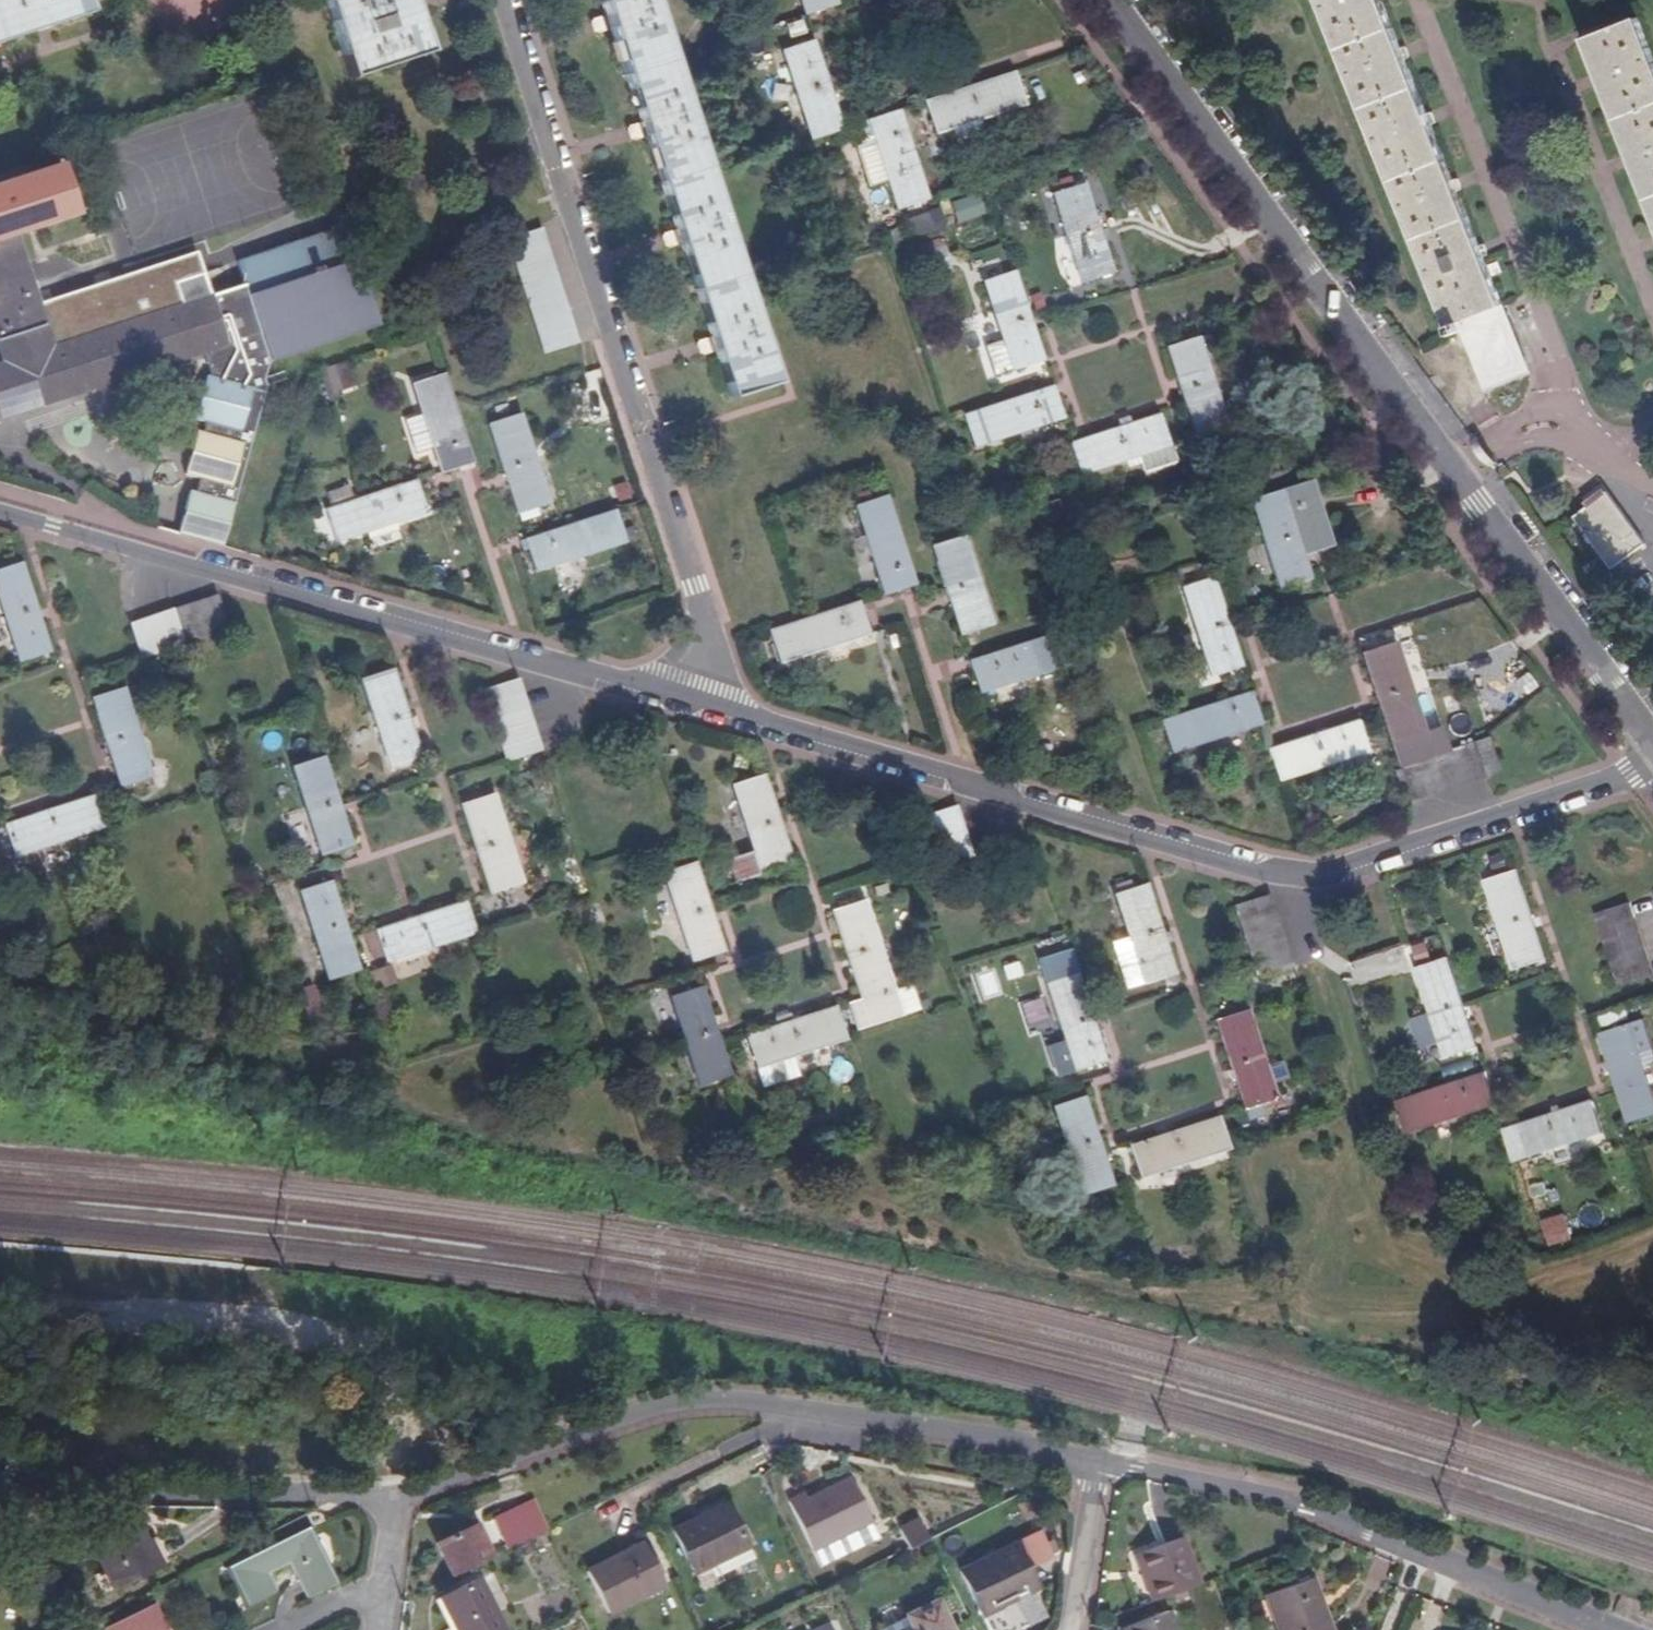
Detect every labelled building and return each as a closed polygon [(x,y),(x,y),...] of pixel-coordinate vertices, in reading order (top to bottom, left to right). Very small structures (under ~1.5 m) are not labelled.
[(89,13),(84,0),(0,0),(0,42),(89,13)] [(426,51),(410,0),(326,0),(324,1),(350,78),(426,51)] [(650,0),(600,0),(728,397),(774,382),(650,0)] [(833,3),(833,0),(797,0),(801,13),(833,3)] [(1442,316),(1456,311),(1483,378),(1526,361),(1383,0),(1317,0),(1442,316)] [(1652,202),(1652,37),(1639,2),(1583,24),(1652,202)] [(809,135),(841,124),(812,35),(780,45),(809,135)] [(1024,102),(1012,69),(924,98),(934,131),(1024,102)] [(875,146),(859,153),(868,181),(885,176),(895,205),(927,195),(898,107),(866,116),(871,133),(875,146)] [(855,139),(859,153),(875,146),(871,133),(855,139)] [(220,546),(265,388),(274,385),(270,376),(274,363),(377,329),(345,228),(240,265),(248,288),(213,300),(203,275),(175,285),(183,307),(155,317),(158,302),(141,296),(104,309),(84,288),(58,297),(55,311),(47,313),(21,234),(81,213),(65,166),(0,188),(0,332),(11,364),(0,367),(0,420),(0,421),(204,355),(212,376),(208,376),(197,418),(207,421),(202,433),(198,432),(186,473),(199,478),(194,493),(190,492),(177,534),(220,546)] [(1079,282),(1112,272),(1082,181),(1051,192),(1079,282)] [(956,223),(985,213),(978,192),(949,202),(956,223)] [(936,224),(930,207),(898,218),(904,235),(936,224)] [(547,350),(575,341),(538,226),(508,236),(547,350)] [(980,275),(1003,267),(998,254),(975,262),(980,275)] [(209,276),(220,293),(241,279),(230,262),(209,276)] [(993,371),(1043,355),(1013,266),(984,277),(1002,334),(983,340),(993,371)] [(1228,421),(1199,331),(1167,340),(1197,430),(1228,421)] [(347,362),(317,371),(327,400),(337,397),(336,392),(355,385),(347,362)] [(471,461),(443,373),(412,383),(421,414),(404,419),(415,453),(432,448),(439,473),(471,461)] [(974,440),(1062,412),(1051,380),(963,409),(974,440)] [(1146,465),(1175,456),(1161,407),(1069,436),(1079,469),(1140,449),(1146,465)] [(1113,415),(1116,421),(1128,417),(1126,411),(1113,415)] [(545,501),(519,414),(485,425),(512,511),(545,501)] [(1331,538),(1311,473),(1247,492),(1278,582),(1311,571),(1304,547),(1331,538)] [(422,511),(412,479),(325,507),(335,539),(422,511)] [(1599,483),(1565,507),(1603,558),(1637,534),(1599,483)] [(917,584),(888,494),(858,506),(885,594),(917,584)] [(531,570),(620,542),(610,510),(521,537),(531,570)] [(989,622),(960,534),(929,543),(957,632),(989,622)] [(49,649),(20,559),(0,565),(0,608),(18,660),(49,649)] [(1243,663),(1216,575),(1183,585),(1211,673),(1243,663)] [(132,660),(218,631),(207,597),(122,626),(132,660)] [(868,633),(857,601),(766,631),(777,662),(868,633)] [(977,691),(1066,661),(1056,629),(967,657),(977,691)] [(1427,732),(1397,643),(1367,652),(1396,742),(1427,732)] [(421,755),(392,666),(361,677),(390,765),(421,755)] [(542,749),(517,676),(483,687),(508,760),(542,749)] [(149,776),(120,688),(88,698),(117,786),(149,776)] [(1171,750),(1262,721),(1252,689),(1161,717),(1171,750)] [(1279,779),(1363,752),(1353,720),(1268,747),(1279,779)] [(1414,800),(1501,771),(1489,737),(1403,765),(1414,800)] [(355,842),(324,753),(293,765),(323,853),(355,842)] [(735,883),(793,864),(762,774),(730,785),(752,852),(727,860),(735,883)] [(11,855),(101,825),(90,792),(0,822),(11,855)] [(523,883),(492,793),(461,803),(490,893),(523,883)] [(979,868),(960,811),(927,821),(947,878),(979,868)] [(731,948),(701,859),(670,869),(699,958),(731,948)] [(1517,970),(1549,960),(1519,871),(1488,881),(1517,970)] [(360,970),(331,878),(299,890),(328,980),(360,970)] [(1146,985),(1177,975),(1148,885),(1116,897),(1129,937),(1113,943),(1129,989),(1146,983),(1146,985)] [(537,909),(553,905),(549,895),(533,900),(537,909)] [(1259,979),(1293,968),(1270,896),(1235,910),(1254,964),(1237,970),(1244,984),(1259,979)] [(385,961),(475,931),(464,899),(374,929),(383,956),(385,961)] [(914,986),(899,991),(868,902),(836,912),(866,1001),(850,1006),(859,1033),(922,1012),(914,986)] [(1632,905),(1598,915),(1620,987),(1652,977),(1652,974),(1632,905)] [(594,907),(582,912),(587,925),(600,919),(594,907)] [(371,959),(383,956),(374,929),(362,933),(371,959)] [(1444,1055),(1477,1042),(1449,953),(1416,964),(1444,1055)] [(398,982),(390,964),(365,973),(372,991),(398,982)] [(1076,1076),(1108,1066),(1079,975),(1047,985),(1076,1076)] [(1180,983),(1177,975),(1166,979),(1168,987),(1180,983)] [(738,1076),(707,986),(675,996),(705,1086),(738,1076)] [(848,1039),(839,1007),(754,1035),(749,1037),(765,1087),(802,1075),(797,1057),(848,1039)] [(1250,1013),(1216,1023),(1245,1113),(1251,1129),(1272,1121),(1267,1106),(1278,1102),(1273,1087),(1292,1081),(1285,1060),(1267,1066),(1250,1013)] [(1602,1034),(1630,1123),(1652,1116),(1652,1090),(1646,1068),(1643,1058),(1652,1055),(1652,1035),(1648,1019),(1602,1034)] [(1643,1058),(1646,1068),(1652,1065),(1652,1055),(1643,1058)] [(1408,1131),(1496,1103),(1485,1071),(1398,1099),(1408,1131)] [(1072,1085),(1067,1074),(1050,1081),(1055,1092),(1072,1085)] [(1079,1200),(1112,1189),(1083,1100),(1052,1112),(1079,1200)] [(1514,1160),(1604,1132),(1594,1101),(1504,1129),(1514,1160)] [(1394,1125),(1389,1110),(1378,1114),(1383,1129),(1394,1125)] [(1139,1180),(1227,1152),(1218,1120),(1129,1148),(1139,1180)] [(1534,1198),(1548,1194),(1545,1183),(1531,1186),(1534,1198)] [(1576,1239),(1568,1211),(1544,1218),(1552,1246),(1576,1239)] [(863,1524),(840,1478),(797,1499),(794,1494),(780,1500),(804,1550),(863,1524)] [(743,1559),(716,1505),(664,1531),(684,1571),(704,1561),(711,1575),(743,1559)] [(502,1548),(524,1536),(510,1507),(487,1518),(502,1548)] [(243,1606),(273,1590),(265,1574),(289,1562),(305,1593),(334,1577),(307,1523),(222,1565),(243,1606)] [(433,1541),(449,1574),(485,1556),(467,1523),(433,1541)] [(897,1552),(916,1542),(908,1524),(887,1533),(897,1552)] [(107,1592),(151,1569),(128,1527),(85,1548),(107,1592)] [(1145,1603),(1192,1586),(1176,1541),(1129,1558),(1145,1603)] [(654,1585),(632,1543),(578,1569),(598,1611),(654,1585)] [(987,1606),(1022,1590),(1003,1549),(948,1575),(968,1619),(990,1610),(987,1606)] [(472,1579),(435,1597),(452,1629),(499,1629),(472,1579)] [(1320,1608),(1316,1608),(1305,1580),(1262,1595),(1275,1629),(1328,1629),(1320,1608)] [(149,1603),(103,1626),(105,1629),(163,1629),(149,1603)] [(924,1605),(871,1629),(937,1629),(924,1605)] [(1162,1611),(1116,1628),(1117,1629),(1168,1629),(1162,1611)]
